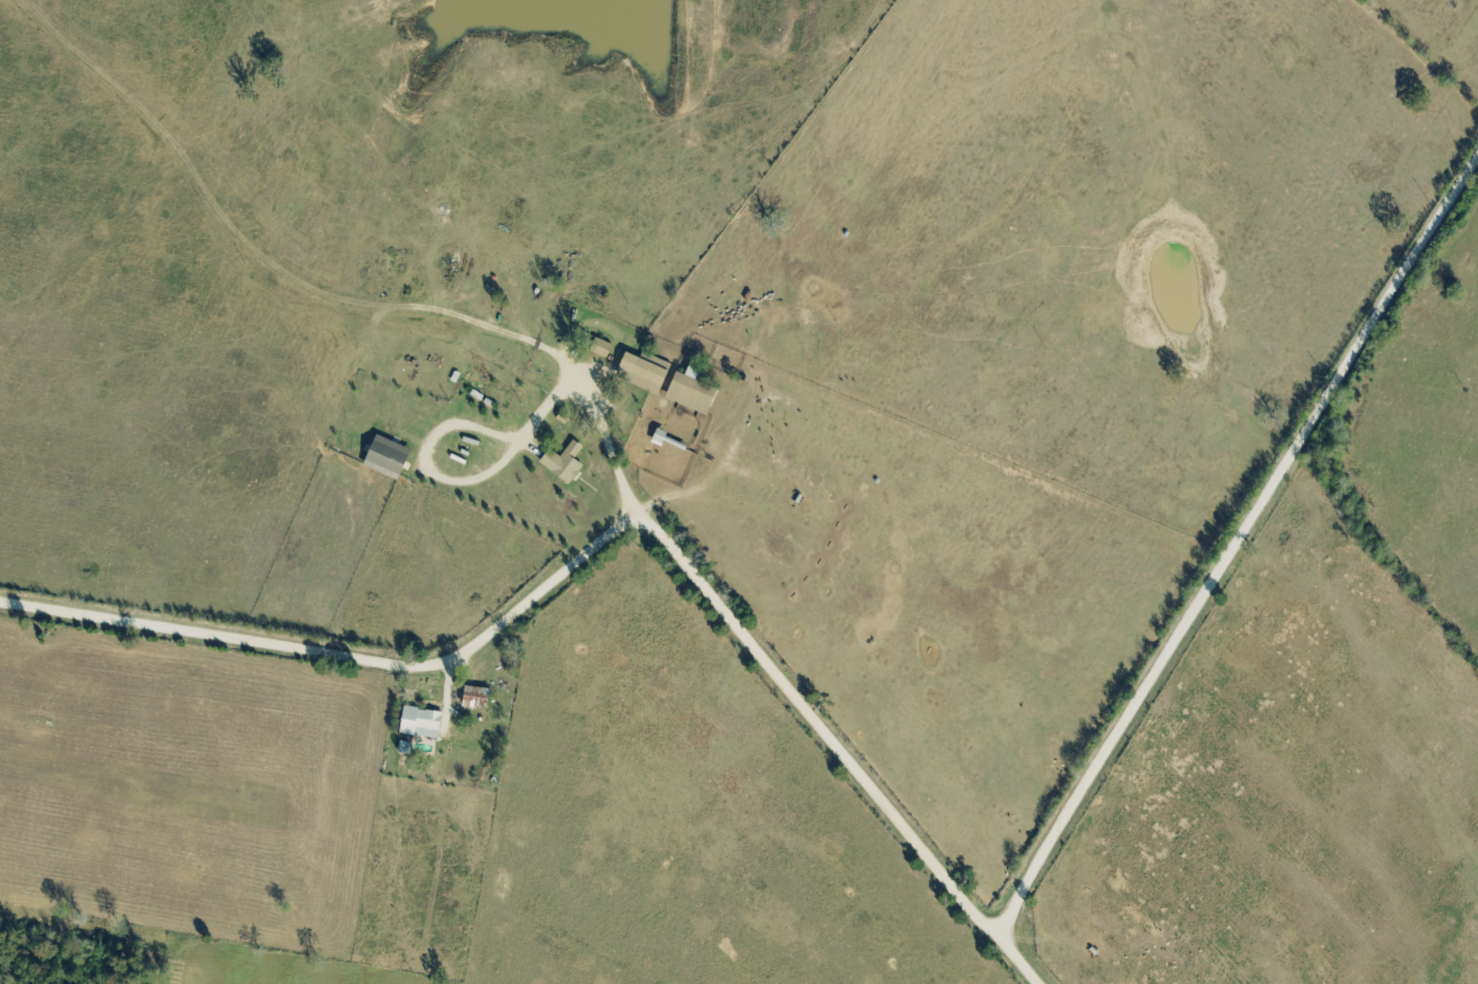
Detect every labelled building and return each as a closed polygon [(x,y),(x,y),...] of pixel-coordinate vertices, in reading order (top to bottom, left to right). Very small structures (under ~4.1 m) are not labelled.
[(616,348),(600,339),(593,352),(609,361),(616,348)] [(664,397),(676,366),(657,359),(655,364),(626,353),(621,368),(626,370),(622,381),(664,397)] [(670,442),(673,435),(663,430),(657,445),(666,449),(669,442),(670,442)] [(418,453),(383,437),(369,467),(403,483),(418,453)] [(579,460),(587,449),(576,441),(565,458),(554,451),(544,465),(574,486),(588,467),(579,460)] [(493,712),(496,692),(472,688),(469,708),(493,712)] [(443,740),(446,713),(408,710),(405,737),(443,740)]
